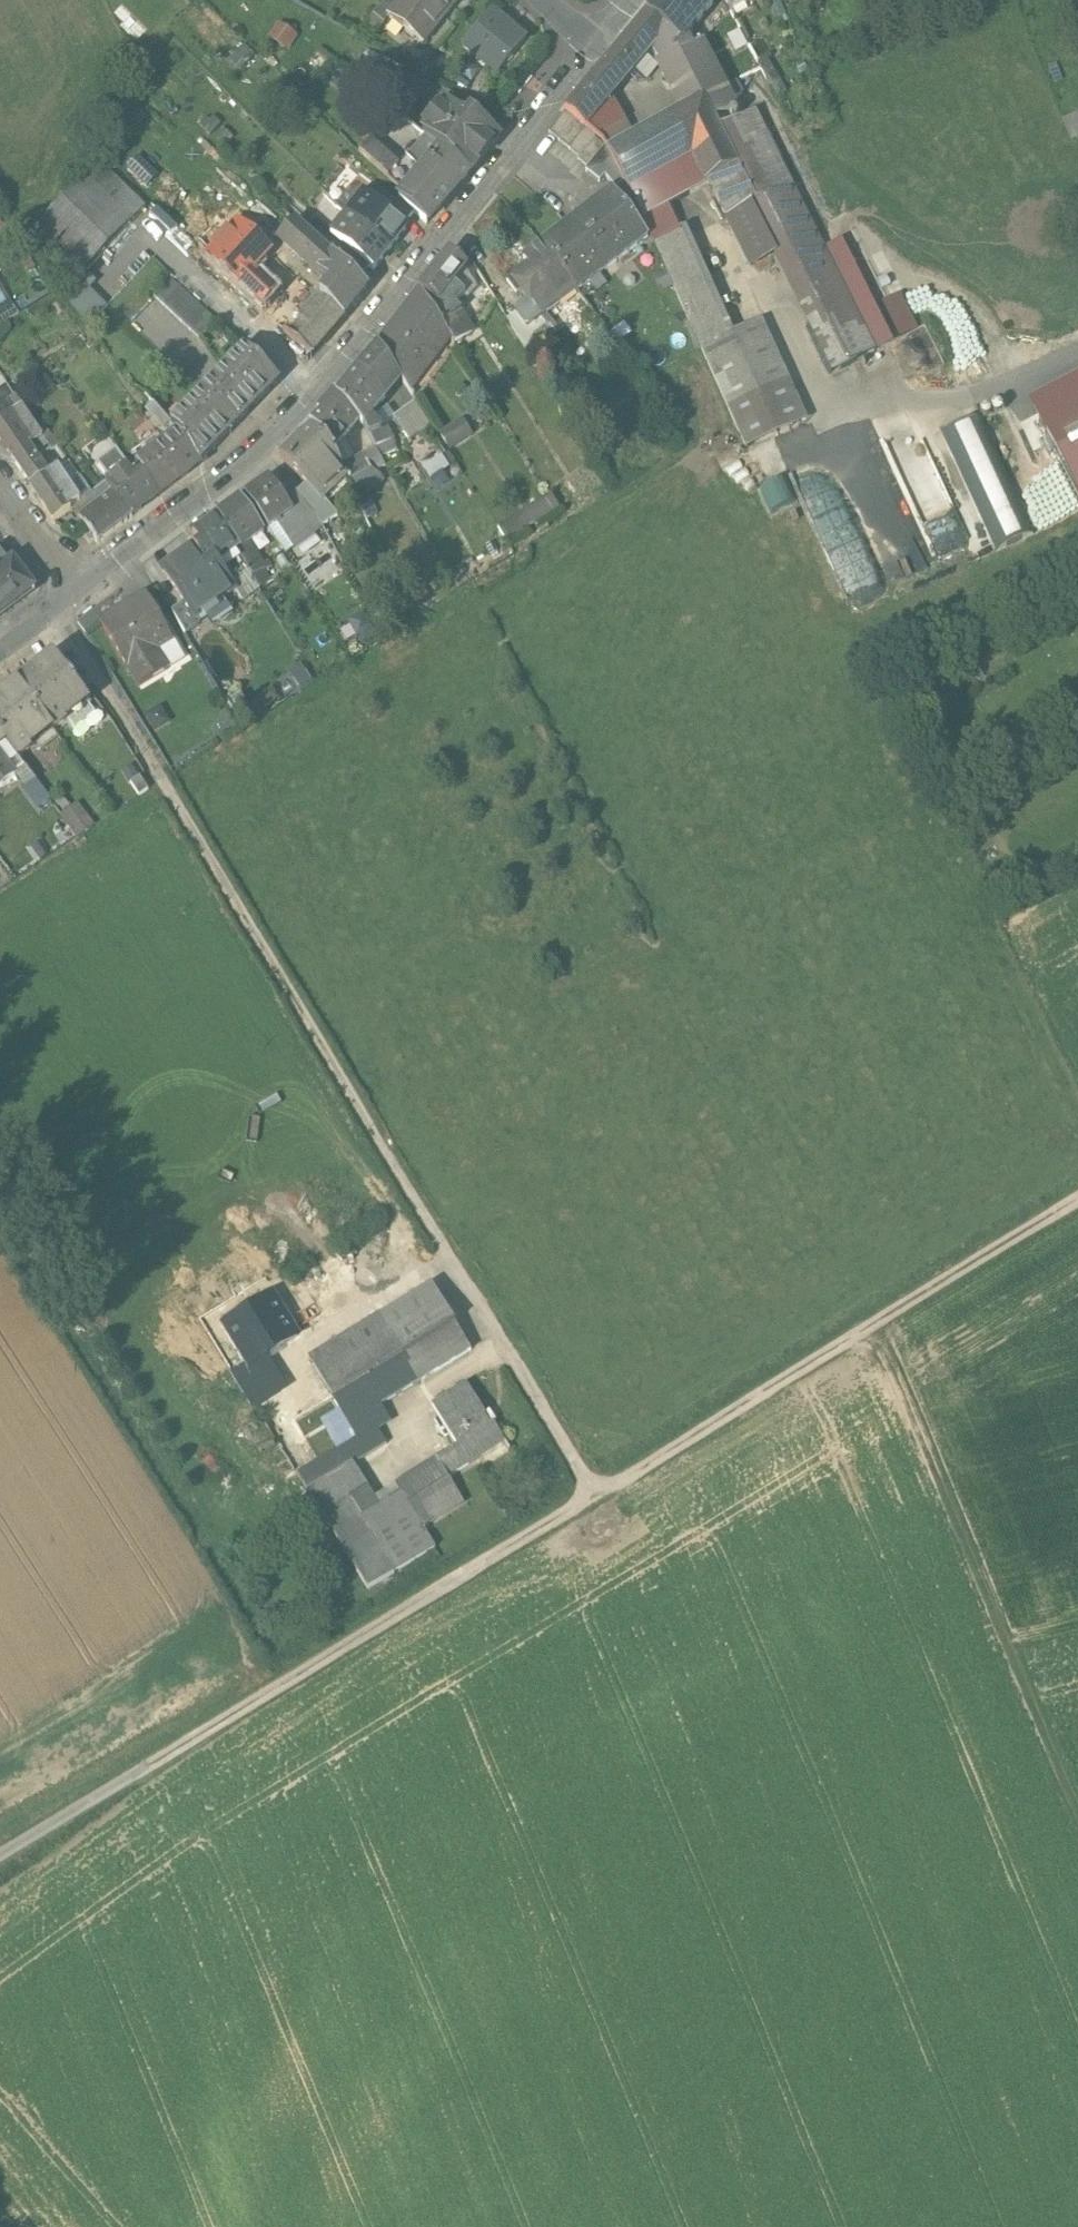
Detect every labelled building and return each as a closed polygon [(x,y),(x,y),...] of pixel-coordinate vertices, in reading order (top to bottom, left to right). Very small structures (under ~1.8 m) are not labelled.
[(390,18),(404,0),(385,0),(372,16),(383,25),(390,18)] [(390,18),(424,46),(463,0),(404,0),(390,18)] [(668,30),(680,54),(693,48),(686,36),(717,0),(659,0),(648,13),(668,30)] [(493,12),(463,47),(497,75),(526,40),(493,12)] [(602,66),(624,84),(652,49),(668,30),(648,13),(602,66)] [(634,139),(612,99),(588,128),(599,138),(607,148),(629,190),(628,190),(647,231),(651,244),(679,230),(670,204),(707,184),(725,217),(748,205),(833,374),(874,353),(756,111),(719,129),(714,120),(736,110),(731,100),(725,89),(701,44),(693,48),(680,54),(668,30),(652,49),(675,85),(672,87),(684,111),(634,139)] [(592,78),(614,96),(624,84),(602,66),(592,78)] [(588,128),(612,99),(614,96),(592,78),(565,110),(566,110),(576,119),(588,128)] [(725,89),(731,100),(742,94),(736,83),(725,89)] [(442,150),(444,147),(471,172),(498,137),(480,122),(477,125),(467,117),(465,120),(446,105),(422,134),(426,137),(442,150)] [(560,140),(576,119),(566,110),(549,131),(560,140)] [(1065,118),(1073,137),(1077,135),(1077,112),(1065,118)] [(586,128),(576,119),(560,140),(559,140),(569,149),(586,128)] [(596,136),(586,128),(569,149),(580,157),(595,138),(596,136)] [(409,157),(452,194),(471,172),(444,147),(442,150),(426,137),(409,157)] [(605,147),(595,138),(580,157),(578,159),(588,167),(588,168),(605,147)] [(386,176),(395,166),(380,154),(383,151),(369,139),(359,151),(371,163),(386,176)] [(624,183),(605,147),(588,168),(588,167),(585,171),(600,182),(605,176),(616,189),(624,183)] [(395,166),(398,170),(409,157),(407,154),(398,165),(383,151),(380,154),(395,166)] [(404,193),(399,199),(427,223),(452,194),(409,157),(398,170),(395,166),(386,176),(404,193)] [(28,236),(76,283),(85,274),(134,223),(86,176),(28,236)] [(542,245),(577,292),(647,238),(612,192),(542,245)] [(349,216),(389,248),(405,228),(365,196),(349,216)] [(333,236),(373,268),(389,248),(349,216),(333,236)] [(318,274),(332,254),(298,222),(282,240),(318,274)] [(700,348),(726,336),(679,230),(651,244),(700,348)] [(284,331),(311,355),(346,317),(322,296),(303,317),(255,273),(273,254),(252,234),(220,269),(284,331)] [(547,314),(577,292),(542,245),(523,260),(528,266),(507,282),(516,294),(519,291),(528,304),(546,327),(553,322),(547,314)] [(443,326),(459,313),(461,311),(455,306),(465,295),(452,284),(467,267),(451,253),(420,290),(436,303),(432,307),(443,326)] [(322,296),(346,317),(369,289),(332,254),(318,274),(331,286),(322,296)] [(70,308),(87,290),(94,283),(85,274),(76,283),(62,297),(70,308)] [(153,293),(200,338),(216,320),(170,276),(153,293)] [(106,308),(87,290),(70,308),(87,328),(106,308)] [(410,393),(453,341),(443,326),(432,307),(420,290),(378,344),(410,393)] [(548,330),(546,327),(528,304),(506,320),(524,349),(548,330)] [(443,326),(453,341),(455,345),(472,334),(459,313),(443,326)] [(700,348),(728,409),(788,382),(761,321),(726,336),(700,348)] [(171,423),(178,431),(199,460),(279,379),(245,348),(171,423)] [(359,369),(382,394),(392,386),(370,355),(359,369)] [(338,394),(360,420),(359,421),(363,424),(369,435),(381,430),(370,415),(385,398),(382,394),(359,369),(338,394)] [(0,385),(0,403),(5,399),(12,394),(4,382),(0,385)] [(808,425),(788,382),(728,409),(747,452),(808,425)] [(321,413),(343,437),(359,421),(360,420),(338,394),(334,390),(317,409),(321,413)] [(5,399),(0,403),(0,439),(11,455),(26,443),(34,439),(43,434),(36,424),(34,425),(19,404),(12,409),(5,399)] [(1077,496),(1077,412),(1043,430),(1077,496)] [(325,439),(332,448),(343,437),(321,413),(311,423),(325,439)] [(939,433),(993,548),(1026,533),(973,417),(939,433)] [(457,425),(467,439),(473,436),(463,421),(457,425)] [(325,439),(311,423),(281,456),(307,487),(317,498),(319,497),(330,488),(333,492),(347,479),(342,468),(333,450),(332,448),(325,439)] [(148,449),(154,457),(167,447),(152,425),(146,429),(150,435),(147,437),(153,445),(148,449)] [(467,439),(457,425),(440,435),(450,450),(467,439)] [(381,430),(369,435),(376,450),(386,445),(389,449),(396,446),(386,428),(381,430)] [(34,439),(26,443),(35,456),(48,448),(45,444),(40,447),(34,439)] [(35,456),(26,443),(11,455),(30,483),(46,472),(35,456)] [(115,446),(95,461),(106,477),(107,476),(110,479),(106,482),(118,498),(130,514),(158,493),(147,478),(142,481),(128,463),(115,446)] [(148,449),(128,463),(142,481),(147,478),(158,493),(188,472),(176,456),(161,467),(154,457),(148,449)] [(432,477),(451,467),(445,455),(425,465),(432,477)] [(363,456),(342,468),(347,479),(349,483),(372,471),(363,456)] [(54,467),(46,472),(30,483),(54,518),(70,507),(69,505),(77,500),(54,467)] [(765,483),(771,509),(795,503),(789,477),(765,483)] [(246,498),(269,530),(292,514),(270,481),(246,498)] [(317,498),(307,487),(299,494),(303,499),(316,515),(327,506),(319,497),(317,498)] [(527,511),(534,522),(558,507),(551,496),(527,511)] [(218,516),(240,548),(248,543),(264,532),(241,500),(218,516)] [(97,514),(85,523),(96,539),(127,516),(114,502),(97,514)] [(85,523),(97,514),(92,506),(79,515),(85,523)] [(521,515),(528,526),(534,522),(527,511),(521,515)] [(505,540),(528,526),(521,515),(498,529),(505,540)] [(194,533),(202,544),(230,586),(250,573),(237,551),(240,548),(218,516),(194,533)] [(237,551),(250,573),(253,578),(270,569),(267,563),(261,566),(248,543),(240,548),(237,551)] [(195,618),(234,592),(230,586),(202,544),(163,571),(185,604),(195,618)] [(34,586),(13,557),(7,561),(0,551),(0,611),(34,586)] [(145,597),(99,623),(127,671),(130,669),(140,687),(168,672),(153,647),(169,638),(145,597)] [(195,618),(185,604),(173,613),(186,636),(200,625),(195,618)] [(53,655),(17,682),(53,730),(66,719),(63,715),(85,698),(53,655)] [(17,682),(0,695),(0,734),(17,757),(31,746),(27,741),(47,727),(50,732),(53,730),(17,682)] [(17,757),(0,734),(0,786),(25,768),(17,757)] [(139,778),(130,785),(138,798),(148,791),(139,778)] [(65,812),(80,833),(93,823),(77,803),(65,812)] [(369,1413),(472,1351),(433,1286),(312,1359),(336,1399),(354,1388),(369,1413)] [(272,1296),(225,1325),(249,1365),(258,1359),(296,1336),(272,1296)] [(258,1359),(249,1365),(234,1373),(258,1414),(287,1398),(268,1364),(258,1359)] [(455,1447),(437,1458),(450,1479),(476,1463),(482,1474),(509,1459),(486,1420),(488,1419),(468,1385),(431,1407),(455,1447)] [(388,1444),(369,1413),(354,1388),(336,1399),(359,1438),(294,1476),(305,1494),(309,1492),(353,1465),(388,1444)] [(402,1480),(429,1525),(465,1503),(450,1479),(437,1458),(402,1480)] [(363,1518),(403,1494),(398,1486),(374,1500),(353,1465),(309,1492),(368,1590),(396,1573),(363,1518)] [(436,1549),(403,1494),(363,1518),(396,1573),(436,1549)]
